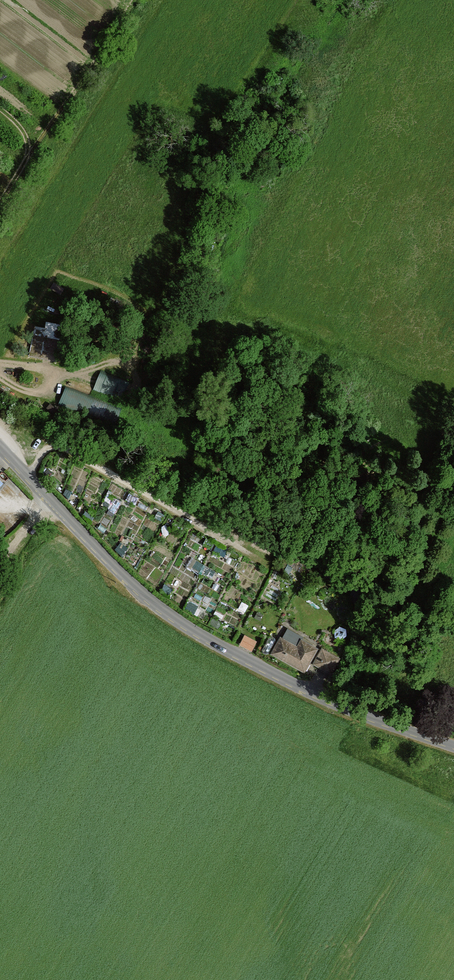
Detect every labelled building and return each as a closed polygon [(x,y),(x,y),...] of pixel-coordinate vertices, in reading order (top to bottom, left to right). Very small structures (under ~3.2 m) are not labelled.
[(59,339),(61,323),(46,320),(44,328),(34,326),(28,355),(55,360),(59,339)] [(100,372),(96,390),(126,397),(130,379),(100,372)] [(116,423),(122,407),(67,386),(61,402),(116,423)] [(245,636),(241,644),(252,650),(256,641),(245,636)] [(281,637),(272,653),(305,671),(317,648),(302,640),(298,647),(281,637)] [(322,649),(315,663),(331,672),(339,659),(322,649)]
